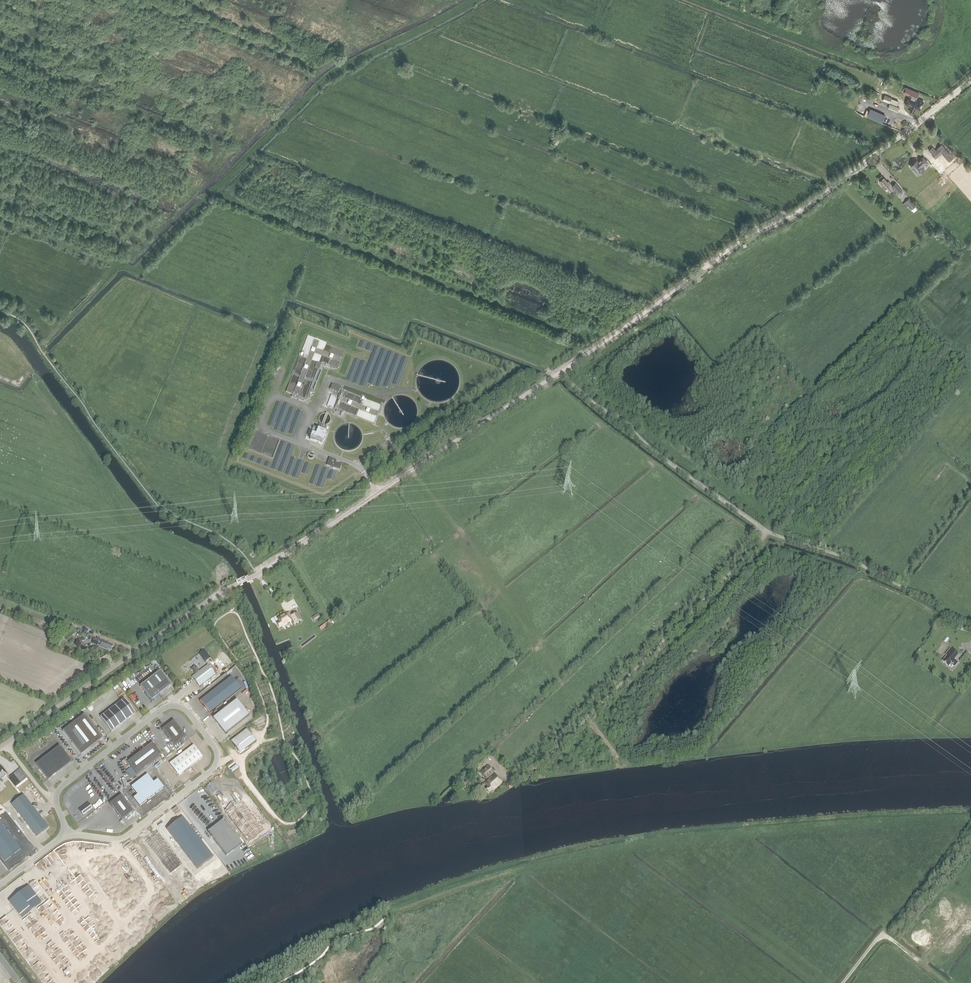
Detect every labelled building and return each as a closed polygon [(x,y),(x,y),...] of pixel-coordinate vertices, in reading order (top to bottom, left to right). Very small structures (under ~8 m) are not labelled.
[(918,100),(919,99),(916,98),(919,93),(906,88),(904,92),(910,95),(905,105),(911,107),(910,112),(913,113),(915,108),(920,110),(923,102),(918,100)] [(882,123),(885,116),(870,109),(867,116),(882,123)] [(953,158),(945,148),(941,152),(949,161),(953,158)] [(922,167),(927,162),(923,157),(916,163),(915,162),(910,166),(918,175),(921,172),(922,172),(924,170),(924,169),(922,167)] [(892,186),(888,182),(887,183),(883,178),(880,181),(883,186),(882,187),(889,194),(894,189),(899,195),(902,192),(895,183),(892,186)] [(911,210),(916,206),(909,198),(904,202),(911,210)] [(399,385),(408,358),(386,350),(384,357),(383,356),(382,359),(381,359),(380,361),(371,359),(370,362),(354,357),(346,380),(366,386),(367,383),(382,387),(383,385),(390,387),(392,382),(399,385)] [(341,388),(332,384),(330,389),(339,392),(341,388)] [(332,409),(337,397),(331,395),(327,407),(332,409)] [(273,429),(295,436),(303,410),(277,401),(269,425),(274,427),(273,429)] [(322,444),(327,433),(317,429),(314,428),(310,440),(322,444)] [(298,478),(300,471),(300,470),(301,466),(304,466),(307,466),(307,467),(309,467),(309,463),(305,462),(308,462),(293,457),(290,457),(292,452),(291,448),(289,447),(286,457),(286,459),(274,459),(271,469),(298,478)] [(327,465),(334,468),(339,470),(341,465),(336,463),(337,461),(329,458),(327,465)] [(323,487),(329,468),(317,464),(315,469),(323,471),(321,477),(316,475),(316,473),(314,473),(311,483),(323,487)] [(332,470),(328,478),(333,480),(337,472),(332,470)] [(286,613),(277,618),(279,622),(277,624),(279,627),(283,625),(283,626),(291,621),(290,619),(292,618),(295,624),(301,620),(297,612),(291,616),(290,614),(287,616),(286,613)] [(86,636),(88,630),(83,627),(80,633),(86,636)] [(113,646),(110,644),(110,643),(100,639),(99,640),(94,638),(92,643),(99,646),(99,647),(107,650),(107,649),(111,650),(113,646)] [(958,654),(951,648),(945,655),(947,656),(942,661),(946,664),(948,666),(951,664),(955,667),(956,665),(958,662),(954,659),(958,654)] [(204,650),(199,654),(205,662),(210,658),(204,650)] [(970,656),(967,653),(962,659),(966,662),(970,656)] [(195,665),(193,667),(189,661),(188,662),(188,661),(185,663),(185,664),(181,667),(186,673),(191,669),(195,675),(192,677),(199,687),(215,674),(208,665),(200,671),(195,665)] [(140,686),(151,701),(171,685),(160,671),(140,686)] [(231,677),(200,701),(209,713),(241,689),(231,677)] [(135,713),(124,699),(100,717),(111,732),(135,713)] [(237,700),(213,718),(225,734),(249,716),(237,700)] [(103,738),(85,714),(63,731),(81,755),(103,738)] [(174,721),(162,730),(174,746),(186,737),(174,721)] [(233,744),(240,753),(256,741),(249,732),(233,744)] [(127,758),(122,762),(126,768),(130,766),(136,775),(161,755),(152,743),(129,761),(127,758)] [(170,764),(179,776),(203,757),(193,745),(170,764)] [(48,780),(72,762),(60,746),(36,764),(48,780)] [(480,773),(486,780),(494,773),(488,766),(480,773)] [(4,784),(2,782),(9,777),(4,770),(0,773),(0,787),(4,784)] [(502,783),(495,774),(484,784),(488,788),(486,790),(489,793),(492,790),(493,791),(502,783)] [(137,795),(133,798),(139,806),(164,788),(158,780),(153,783),(147,775),(131,787),(137,795)] [(14,776),(10,779),(16,788),(21,784),(14,776)] [(0,795),(2,799),(12,792),(7,786),(0,791),(0,795)] [(12,805),(36,837),(48,827),(24,795),(12,805)] [(122,820),(134,811),(121,795),(109,804),(122,820)] [(241,800),(225,812),(249,843),(265,831),(241,800)] [(79,810),(83,816),(93,808),(88,803),(79,810)] [(183,817),(167,830),(197,869),(213,857),(183,817)] [(242,844),(224,820),(208,832),(226,856),(242,844)] [(21,849),(0,822),(0,855),(5,861),(21,849)] [(157,832),(145,841),(169,873),(181,863),(157,832)] [(14,899),(10,902),(22,917),(41,903),(29,887),(13,899),(14,899)]
